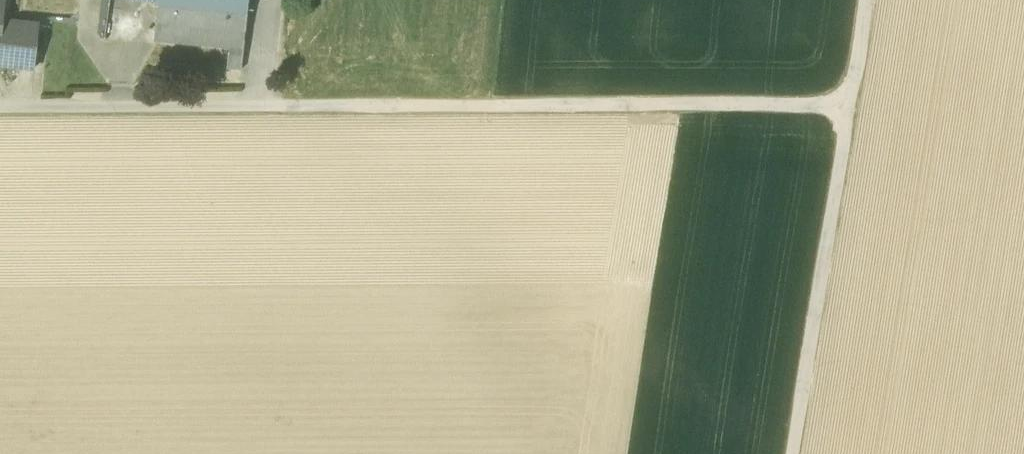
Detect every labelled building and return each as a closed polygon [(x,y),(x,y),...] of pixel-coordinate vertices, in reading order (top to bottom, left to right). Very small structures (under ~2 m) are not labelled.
[(157,1),(157,2),(247,11),(248,0),(157,0),(157,1)] [(0,1),(0,62),(19,64),(21,42),(36,43),(38,24),(2,21),(4,1),(0,1)] [(247,11),(157,2),(153,41),(228,48),(227,68),(241,69),(247,11)] [(36,43),(21,42),(19,64),(19,66),(34,67),(36,43)]
